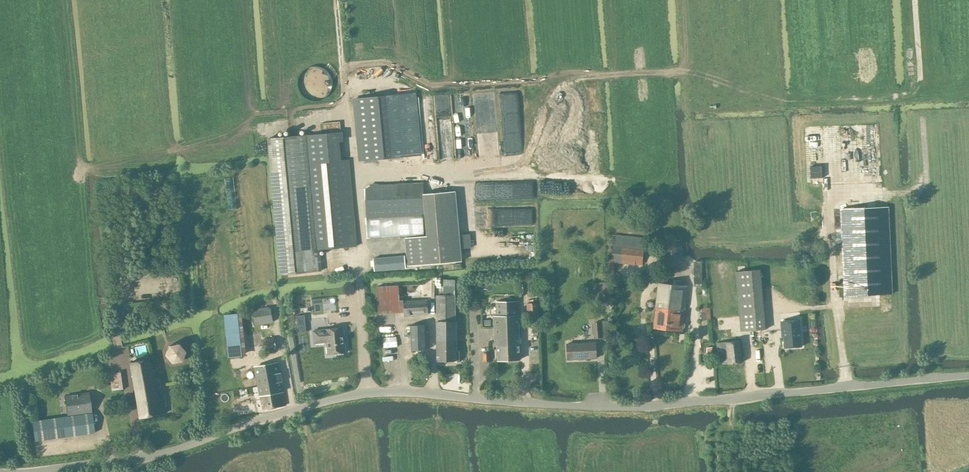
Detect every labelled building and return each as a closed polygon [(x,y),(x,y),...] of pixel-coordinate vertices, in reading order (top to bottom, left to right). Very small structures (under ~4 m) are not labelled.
[(386,95),(353,98),(359,159),(359,161),(389,157),(388,140),(385,109),(385,101),(387,101),(386,95)] [(387,101),(385,101),(385,109),(388,140),(389,157),(420,154),(416,99),(387,101)] [(299,136),(303,164),(339,160),(337,132),(299,136)] [(299,136),(268,138),(281,274),(322,270),(320,249),(357,246),(348,159),(339,160),(303,164),(299,136)] [(424,212),(423,201),(423,194),(423,182),(365,185),(366,215),(424,212)] [(423,194),(423,201),(426,235),(405,237),(407,265),(462,261),(456,191),(423,194)] [(844,295),(891,293),(888,206),(840,208),(844,295)] [(424,235),(423,215),(366,218),(367,237),(424,235)] [(645,237),(614,234),(612,259),(609,259),(607,279),(613,279),(615,263),(642,266),(645,237)] [(405,255),(374,258),(375,271),(406,268),(405,255)] [(721,261),(720,273),(729,274),(730,261),(721,261)] [(609,282),(597,282),(597,294),(610,294),(609,282)] [(654,327),(668,329),(669,321),(670,312),(673,285),(659,283),(654,327)] [(378,313),(403,312),(402,301),(400,301),(399,285),(376,286),(378,313)] [(669,321),(668,329),(682,330),(683,327),(684,327),(685,323),(683,322),(687,286),(673,285),(670,312),(669,321)] [(456,360),(459,360),(459,351),(455,351),(455,350),(456,350),(456,321),(455,321),(455,296),(436,296),(437,360),(456,360)] [(402,301),(403,312),(404,315),(428,314),(427,299),(402,301)] [(498,360),(520,359),(518,315),(518,301),(496,302),(497,316),(494,316),(495,347),(497,347),(498,360)] [(538,302),(526,303),(527,316),(539,315),(539,308),(538,302)] [(255,324),(273,322),(271,307),(253,309),(255,324)] [(763,310),(739,312),(740,330),(764,328),(763,310)] [(304,315),(296,316),(297,324),(305,323),(304,315)] [(783,346),(801,345),(799,319),(780,320),(780,329),(782,329),(783,346)] [(594,338),(602,338),(601,323),(593,323),(594,338)] [(411,350),(427,349),(426,325),(410,326),(411,350)] [(328,354),(345,352),(344,335),(341,335),(340,328),(313,330),(314,343),(327,341),(328,354)] [(266,352),(276,350),(274,336),(263,338),(266,352)] [(718,363),(741,361),(739,338),(716,341),(718,363)] [(171,340),(169,346),(172,349),(177,349),(180,345),(177,341),(171,340)] [(568,359),(596,358),(595,342),(567,343),(568,359)] [(138,417),(165,413),(162,390),(153,392),(148,360),(129,363),(138,417)] [(263,409),(286,405),(283,390),(278,363),(254,367),(260,395),(263,409)] [(111,391),(122,389),(120,372),(109,374),(111,391)] [(67,415),(91,412),(88,392),(64,396),(67,415)] [(35,441),(94,433),(91,413),(32,421),(35,441)]
